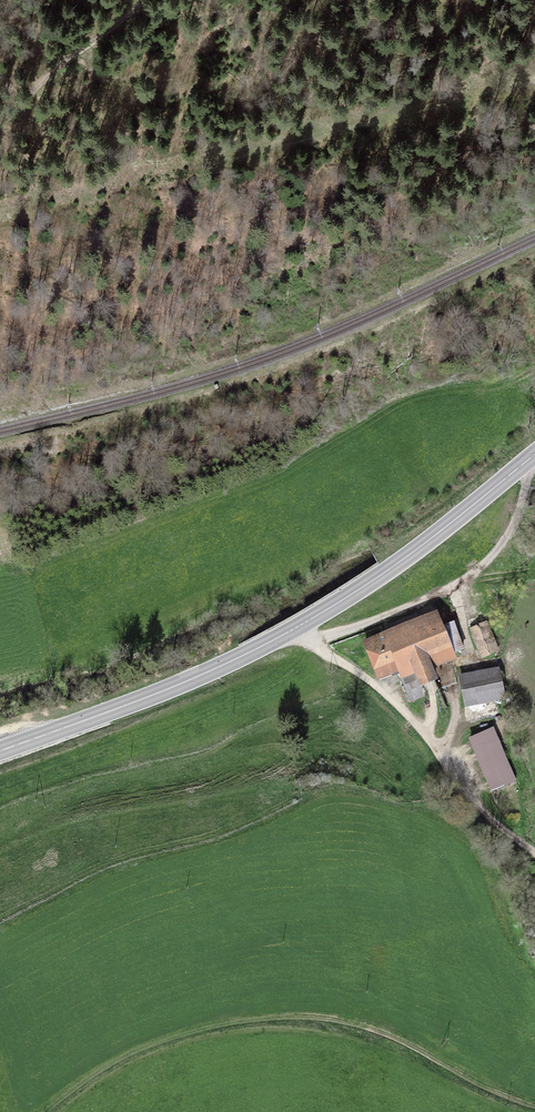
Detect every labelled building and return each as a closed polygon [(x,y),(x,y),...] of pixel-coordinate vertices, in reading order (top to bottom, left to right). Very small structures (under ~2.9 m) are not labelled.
[(385,636),(399,672),(410,701),(438,689),(428,664),(463,649),(453,624),(442,627),(437,615),(385,636)] [(486,622),(470,628),(482,657),(498,651),(486,622)] [(392,675),(399,672),(385,636),(365,644),(378,676),(391,671),(392,675)] [(460,677),(466,705),(504,697),(499,670),(460,677)] [(497,732),(473,742),(495,793),(518,783),(497,732)]
